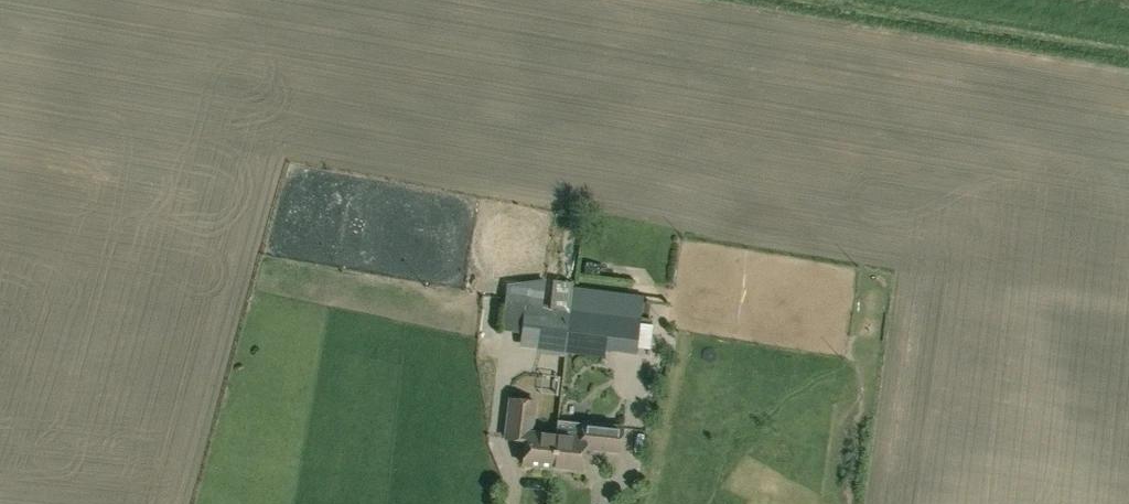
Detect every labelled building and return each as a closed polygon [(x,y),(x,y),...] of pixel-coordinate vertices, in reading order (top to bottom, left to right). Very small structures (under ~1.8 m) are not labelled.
[(570,308),(565,354),(605,358),(607,349),(637,352),(644,295),(572,287),(570,308)] [(570,308),(569,308),(528,303),(520,347),(537,350),(537,353),(564,357),(564,354),(565,354),(570,308)] [(552,468),(556,435),(531,432),(534,401),(510,398),(505,438),(525,440),(522,464),(552,468)] [(556,435),(552,468),(581,471),(584,447),(619,451),(622,427),(582,422),(582,423),(558,420),(557,435),(556,435)]
